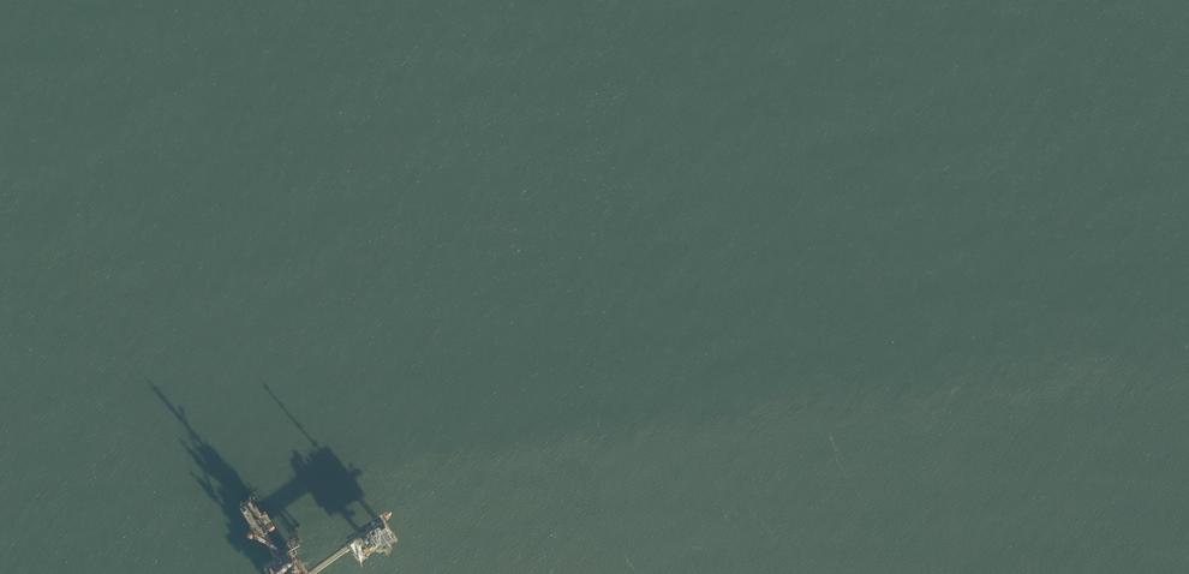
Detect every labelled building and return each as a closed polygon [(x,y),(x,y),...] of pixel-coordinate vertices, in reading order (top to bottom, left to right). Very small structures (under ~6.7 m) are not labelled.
[(272,529),(256,502),(246,508),(262,536),(267,532),(272,529)] [(404,505),(356,537),(358,540),(373,563),(422,531),(404,505)]
